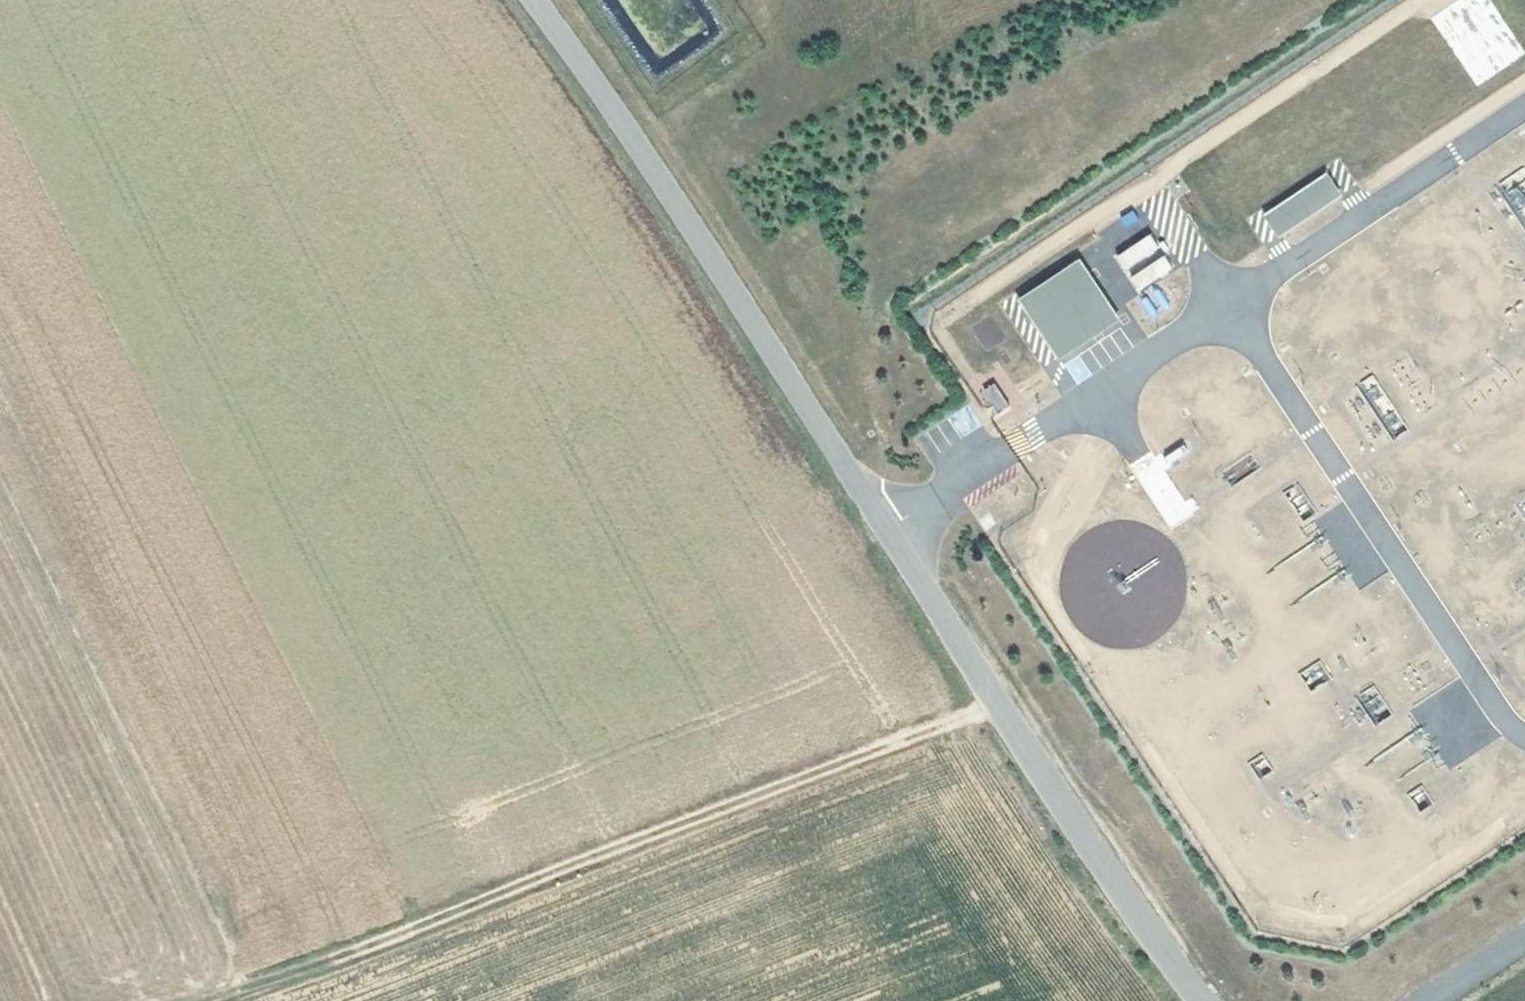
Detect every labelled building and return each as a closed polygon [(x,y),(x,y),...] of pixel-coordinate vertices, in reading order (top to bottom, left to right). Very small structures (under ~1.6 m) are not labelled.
[(1342,194),(1326,170),(1264,212),(1280,236),(1342,194)] [(1524,232),(1524,170),(1500,182),(1524,232)] [(1114,255),(1136,291),(1173,269),(1151,233),(1114,255)] [(1120,317),(1080,256),(1019,297),(1060,357),(1120,317)] [(1147,291),(1152,310),(1165,306),(1160,288),(1147,291)] [(1372,375),(1358,384),(1392,435),(1406,426),(1372,375)] [(1010,404),(996,384),(985,391),(1000,411),(1010,404)] [(1229,482),(1258,468),(1252,455),(1223,470),(1229,482)] [(1319,660),(1299,671),(1308,688),(1328,677),(1319,660)] [(1356,694),(1373,722),(1390,712),(1373,684),(1356,694)] [(1421,785),(1409,792),(1420,809),(1431,802),(1421,785)]
